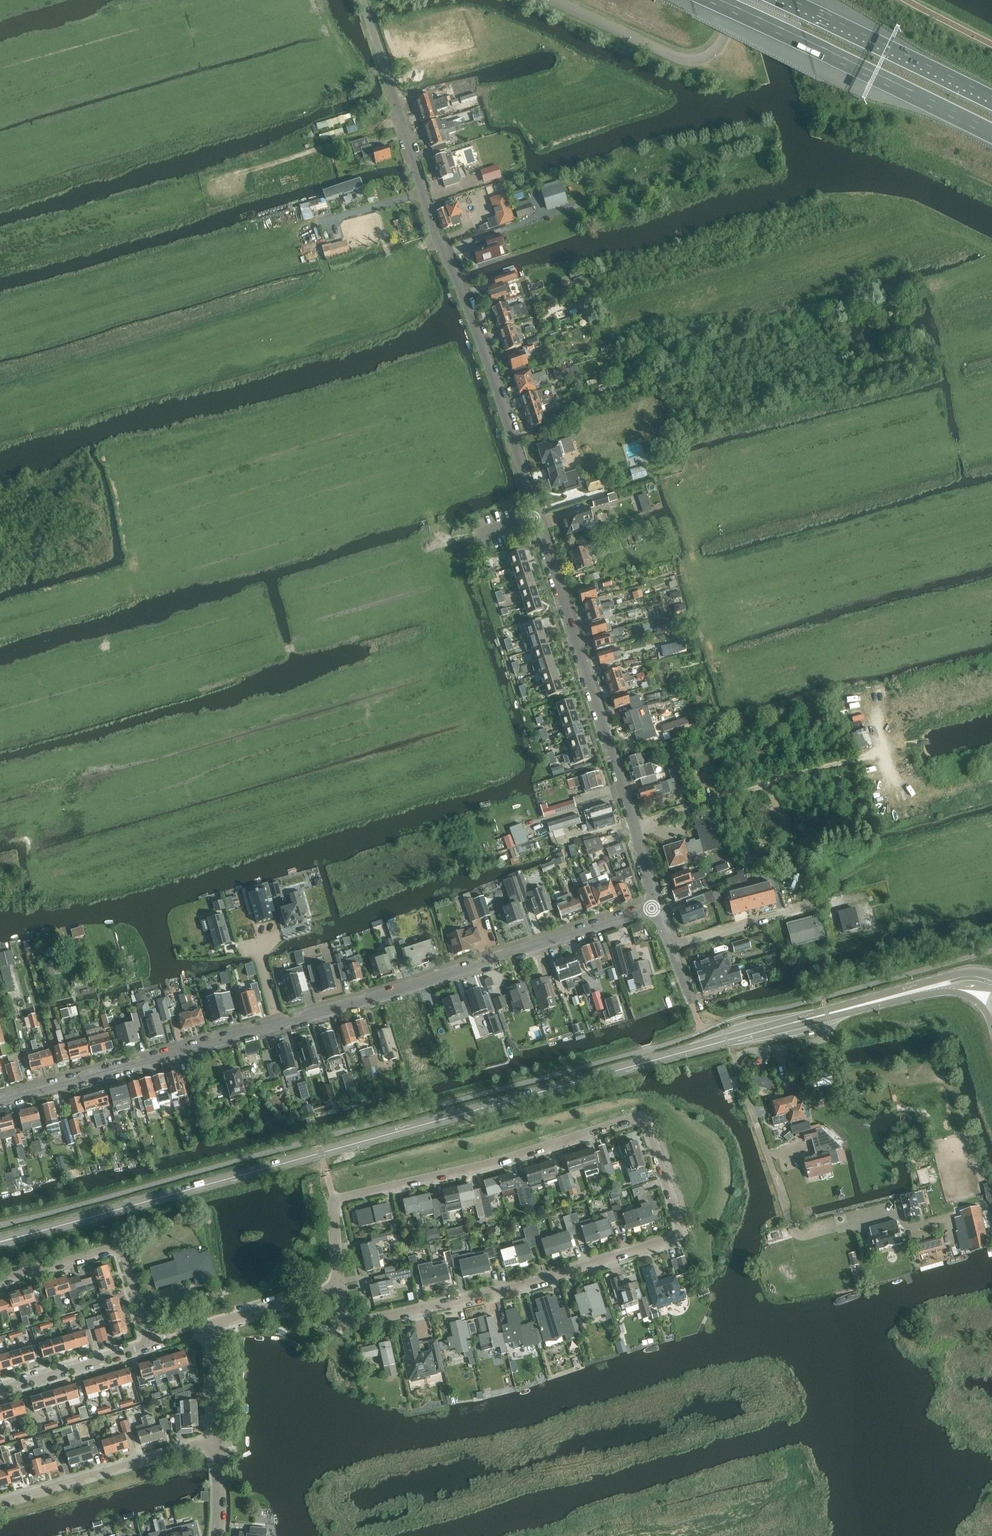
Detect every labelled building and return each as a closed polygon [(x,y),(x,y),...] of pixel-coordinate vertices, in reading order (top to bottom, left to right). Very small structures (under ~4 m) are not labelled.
[(475,93),(460,99),(461,104),(477,98),(475,93)] [(418,107),(419,111),(447,103),(451,101),(454,100),(452,94),(445,96),(446,98),(445,98),(433,102),(431,95),(416,100),(416,101),(416,103),(417,106),(418,107)] [(447,103),(419,111),(421,116),(420,118),(421,121),(423,121),(423,123),(438,118),(436,111),(448,107),(447,103)] [(482,108),(473,110),(475,119),(484,117),(482,108)] [(318,122),(319,128),(346,123),(344,116),(318,122)] [(462,119),(453,122),(455,128),(463,125),(464,125),(462,119)] [(426,132),(427,136),(455,128),(453,122),(446,124),(445,121),(440,123),(439,120),(424,125),(424,126),(424,128),(425,131),(426,132)] [(455,128),(427,136),(429,141),(428,143),(429,146),(431,146),(431,148),(432,148),(434,153),(447,149),(445,143),(450,142),(448,135),(456,132),(456,131),(455,128)] [(376,163),(391,158),(387,146),(373,150),(371,145),(369,146),(367,138),(351,143),(355,154),(362,152),(364,158),(373,155),(376,163)] [(473,146),(446,155),(450,169),(464,165),(464,167),(478,163),(473,146)] [(452,175),(450,169),(446,155),(434,158),(441,180),(443,179),(443,181),(445,188),(460,183),(457,174),(452,175)] [(497,166),(491,168),(495,179),(501,177),(497,166)] [(364,188),(361,179),(324,191),(327,200),(364,188)] [(542,193),(547,210),(561,205),(566,204),(561,187),(542,193)] [(505,194),(490,199),(496,217),(499,226),(514,221),(505,194)] [(325,198),(300,206),(300,207),(304,220),(314,217),(313,213),(328,208),(325,198)] [(458,204),(436,212),(443,230),(461,223),(460,219),(462,218),(461,215),(462,215),(458,204)] [(520,207),(515,209),(518,218),(523,216),(520,207)] [(485,239),(487,245),(474,249),(473,249),(473,251),(471,252),(473,259),(476,258),(478,264),(500,257),(501,257),(498,247),(503,246),(499,234),(485,239),(485,238),(485,239)] [(343,242),(328,247),(331,257),(338,255),(350,252),(349,250),(348,245),(347,241),(343,242)] [(496,286),(488,289),(489,293),(488,295),(489,298),(491,299),(491,300),(506,295),(511,293),(507,282),(516,279),(514,272),(493,279),(496,286)] [(573,279),(576,289),(585,286),(582,276),(573,279)] [(575,300),(578,310),(591,306),(588,296),(575,300)] [(494,314),(496,318),(526,308),(524,303),(508,309),(506,303),(492,308),(492,309),(492,310),(493,313),(494,314)] [(526,308),(496,318),(497,323),(496,324),(497,327),(498,327),(499,329),(513,324),(511,318),(527,312),(526,308)] [(582,315),(585,325),(597,322),(594,311),(582,315)] [(501,336),(503,341),(522,334),(521,330),(516,331),(514,326),(500,331),(500,332),(499,333),(500,336),(501,336)] [(522,334),(503,341),(504,346),(504,347),(505,350),(506,350),(506,351),(521,347),(519,340),(524,339),(522,334)] [(524,352),(525,351),(527,356),(530,355),(529,351),(534,349),(533,345),(523,348),(524,352)] [(514,369),(526,365),(527,365),(523,352),(508,357),(512,370),(514,369)] [(526,365),(514,369),(516,374),(528,370),(526,365)] [(560,371),(562,377),(572,374),(570,368),(560,371)] [(516,381),(517,385),(546,376),(545,372),(536,375),(534,369),(514,375),(515,377),(514,378),(515,381),(516,381)] [(546,376),(517,385),(519,389),(518,390),(519,393),(520,394),(520,395),(540,389),(538,383),(548,380),(546,376)] [(523,403),(525,408),(554,398),(553,394),(548,396),(548,395),(543,396),(541,390),(521,397),(522,398),(521,399),(522,402),(523,403)] [(528,417),(528,418),(543,414),(540,406),(555,401),(554,398),(525,408),(526,412),(525,413),(526,416),(528,417)] [(543,414),(528,418),(528,420),(528,421),(529,424),(530,424),(531,429),(545,424),(547,429),(558,425),(555,417),(545,420),(543,414)] [(575,473),(564,476),(559,459),(562,458),(557,442),(546,445),(545,443),(537,446),(543,464),(548,463),(553,480),(548,481),(550,488),(563,484),(565,491),(579,486),(575,473)] [(630,470),(633,481),(647,476),(644,466),(630,470)] [(585,480),(589,492),(604,487),(601,476),(585,480)] [(614,493),(607,495),(609,503),(617,500),(614,493)] [(647,493),(639,496),(644,511),(653,508),(647,493)] [(591,500),(594,507),(609,503),(607,495),(591,500)] [(584,523),(593,520),(589,507),(561,516),(567,535),(586,529),(584,523)] [(569,552),(572,559),(574,559),(577,570),(592,566),(588,553),(595,551),(591,537),(576,542),(578,549),(569,552)] [(508,556),(512,568),(528,563),(524,551),(508,556)] [(512,568),(516,580),(531,575),(528,563),(512,568)] [(516,580),(520,591),(535,587),(531,575),(516,580)] [(520,591),(524,603),(539,598),(535,587),(520,591)] [(597,598),(594,589),(593,587),(579,591),(580,596),(580,598),(580,601),(582,601),(582,603),(597,598)] [(641,590),(632,593),(634,599),(643,597),(641,590)] [(539,598),(524,603),(527,615),(543,610),(539,598)] [(585,611),(586,614),(614,605),(613,601),(599,606),(598,600),(583,604),(583,606),(582,607),(583,611),(585,611)] [(684,603),(674,606),(676,612),(686,609),(684,603)] [(614,605),(586,614),(587,617),(586,618),(587,622),(588,622),(589,623),(603,619),(602,613),(615,609),(614,605)] [(592,635),(593,637),(612,631),(610,631),(608,623),(615,621),(614,616),(603,619),(604,621),(589,625),(591,630),(590,631),(591,634),(592,635)] [(685,619),(671,623),(673,629),(686,625),(685,619)] [(525,626),(529,638),(544,633),(540,622),(525,626)] [(614,633),(593,639),(595,644),(594,645),(595,648),(596,648),(597,650),(611,646),(625,641),(623,635),(622,628),(613,630),(614,633)] [(529,638),(532,650),(548,645),(544,633),(529,638)] [(684,642),(661,647),(663,657),(687,653),(684,642)] [(532,650),(536,662),(551,657),(548,645),(532,650)] [(610,646),(597,650),(598,654),(597,654),(600,665),(614,661),(614,660),(621,659),(618,648),(611,650),(610,646)] [(536,662),(540,674),(555,669),(551,657),(536,662)] [(540,674),(544,685),(544,686),(559,681),(555,669),(540,674)] [(606,680),(607,685),(629,678),(628,673),(622,675),(620,669),(604,674),(604,675),(603,676),(605,680),(606,680)] [(632,677),(629,678),(607,685),(609,689),(608,690),(609,694),(611,694),(611,696),(626,691),(624,683),(633,680),(632,677)] [(563,693),(559,681),(544,686),(544,685),(538,687),(540,692),(545,691),(548,697),(563,693)] [(632,711),(644,706),(643,703),(643,702),(640,703),(638,696),(628,699),(626,693),(612,697),(612,699),(611,700),(612,703),(614,704),(615,709),(630,704),(632,711)] [(556,705),(560,717),(575,712),(572,700),(556,705)] [(659,701),(647,704),(648,709),(661,706),(660,703),(659,701)] [(639,709),(622,714),(628,734),(634,732),(635,736),(654,730),(646,706),(639,709)] [(560,717),(564,729),(579,724),(575,712),(560,717)] [(662,727),(660,727),(661,731),(663,730),(663,732),(684,725),(682,719),(661,726),(662,727)] [(564,729),(568,740),(583,736),(579,724),(564,729)] [(654,730),(635,736),(637,742),(654,737),(656,736),(654,730)] [(568,740),(572,752),(587,748),(583,736),(568,740)] [(587,748),(572,752),(575,764),(591,759),(587,748)] [(627,760),(631,770),(651,764),(650,760),(644,762),(642,755),(627,760)] [(563,764),(551,768),(553,775),(565,771),(563,764)] [(651,764),(631,770),(634,781),(640,780),(643,788),(657,783),(651,764)] [(671,778),(680,775),(678,766),(669,769),(671,778)] [(570,789),(575,787),(575,788),(583,786),(585,792),(604,787),(599,772),(573,779),(572,776),(567,778),(570,789)] [(675,779),(667,781),(667,782),(669,788),(670,792),(678,789),(675,779)] [(667,782),(638,790),(640,795),(639,797),(640,799),(641,800),(642,802),(656,797),(655,793),(669,788),(667,782)] [(538,804),(540,809),(539,809),(542,818),(576,807),(574,801),(546,810),(544,802),(538,804)] [(586,821),(590,820),(612,814),(609,804),(593,808),(595,815),(585,818),(586,821)] [(685,843),(684,841),(663,847),(669,868),(690,862),(689,857),(723,847),(713,809),(693,815),(700,841),(695,842),(694,840),(685,843)] [(612,814),(590,820),(591,824),(597,822),(599,828),(615,824),(612,814)] [(547,824),(550,832),(581,823),(578,815),(547,824)] [(522,824),(510,829),(512,834),(516,847),(529,842),(527,837),(531,836),(528,829),(524,830),(522,824)] [(549,833),(554,847),(567,842),(563,829),(549,833)] [(504,837),(508,849),(509,849),(513,859),(520,856),(518,853),(516,847),(512,834),(504,837)] [(595,839),(586,842),(585,842),(588,851),(592,850),(598,851),(603,849),(599,839),(595,839)] [(529,842),(516,847),(518,853),(531,849),(529,842)] [(569,846),(572,859),(578,857),(573,845),(569,846)] [(555,859),(551,860),(552,861),(552,862),(553,862),(555,866),(566,863),(563,857),(559,858),(555,860),(555,859)] [(593,867),(595,871),(598,879),(607,901),(615,898),(610,883),(604,885),(594,859),(590,860),(593,867)] [(541,866),(544,872),(556,868),(553,862),(552,862),(541,866)] [(727,863),(716,867),(718,873),(729,869),(727,863)] [(737,867),(739,883),(747,882),(745,866),(737,867)] [(617,878),(615,879),(610,880),(613,888),(620,905),(631,901),(624,884),(626,879),(632,877),(629,868),(615,873),(617,878)] [(672,877),(671,879),(672,882),(674,882),(675,887),(691,882),(701,879),(711,876),(708,869),(689,876),(687,870),(671,876),(672,877)] [(597,888),(592,890),(598,905),(607,901),(598,879),(595,871),(591,873),(597,888)] [(585,889),(578,892),(585,911),(597,906),(591,890),(592,890),(585,873),(579,875),(585,889)] [(523,875),(516,877),(524,901),(531,899),(537,915),(551,910),(543,889),(529,894),(523,875)] [(509,895),(510,898),(513,905),(503,908),(509,925),(523,920),(518,904),(524,902),(524,901),(516,877),(510,879),(513,890),(509,895)] [(702,888),(701,884),(699,881),(672,891),(675,902),(691,897),(689,892),(702,888)] [(728,893),(733,914),(775,903),(776,904),(770,881),(726,893),(727,893),(728,893)] [(626,885),(630,898),(638,896),(635,882),(626,885)] [(255,892),(249,894),(257,923),(272,919),(267,899),(272,897),(268,885),(268,883),(262,885),(263,890),(258,892),(257,891),(255,891),(255,892)] [(276,883),(268,885),(272,897),(272,898),(273,898),(280,896),(276,883)] [(305,925),(303,917),(309,916),(303,894),(293,897),(295,907),(283,910),(284,913),(286,921),(288,930),(305,925)] [(571,894),(565,896),(572,916),(583,912),(577,898),(573,900),(571,894)] [(690,907),(679,911),(684,925),(704,918),(700,904),(705,902),(703,895),(688,901),(690,907)] [(572,916),(565,896),(557,899),(559,905),(557,906),(562,920),(572,916)] [(490,916),(484,897),(474,900),(480,919),(490,916)] [(471,922),(479,919),(472,899),(464,901),(464,902),(465,902),(472,921),(471,922)] [(842,927),(843,933),(860,928),(859,923),(858,923),(854,909),(839,913),(842,927)] [(215,948),(231,944),(223,915),(207,919),(207,920),(202,922),(205,932),(210,931),(215,948)] [(788,925),(790,934),(786,935),(789,947),(793,946),(824,938),(818,917),(788,925)] [(386,923),(392,939),(402,936),(397,920),(386,923)] [(639,925),(628,928),(630,934),(641,931),(639,925)] [(79,928),(70,931),(72,941),(81,938),(79,928)] [(453,950),(455,955),(470,950),(469,944),(472,943),(473,943),(480,941),(476,929),(465,932),(464,931),(463,931),(461,929),(455,931),(455,934),(449,936),(449,937),(446,938),(450,951),(453,950)] [(391,939),(385,941),(387,948),(393,946),(391,939)] [(621,939),(610,942),(618,969),(627,967),(622,952),(624,951),(621,939)] [(23,942),(25,949),(32,948),(30,940),(23,942)] [(422,963),(428,961),(428,960),(431,959),(432,962),(439,960),(433,940),(407,949),(404,940),(399,942),(405,961),(409,960),(411,969),(422,965),(422,963)] [(750,948),(748,940),(732,945),(735,952),(750,948)] [(590,946),(597,968),(598,972),(602,971),(599,960),(610,956),(606,944),(600,946),(599,943),(590,946)] [(593,970),(597,968),(590,946),(580,950),(585,964),(590,962),(593,970)] [(393,975),(389,962),(398,959),(394,947),(385,950),(387,956),(370,961),(375,977),(380,975),(381,978),(372,981),(372,982),(393,975)] [(1,967),(4,982),(5,981),(8,993),(15,991),(11,977),(12,977),(9,966),(14,965),(11,951),(0,953),(0,964),(1,967)] [(636,952),(625,955),(630,973),(633,973),(638,990),(651,986),(648,974),(650,973),(647,961),(639,963),(636,952)] [(342,953),(335,955),(338,964),(344,962),(342,953)] [(697,975),(698,975),(702,974),(703,977),(731,968),(727,954),(695,963),(694,963),(694,964),(698,974),(697,975)] [(574,955),(564,959),(571,978),(581,975),(574,955)] [(355,958),(346,960),(348,967),(346,967),(349,978),(350,983),(363,979),(359,965),(363,964),(359,956),(355,957),(355,958)] [(45,962),(48,976),(61,973),(57,959),(45,962)] [(126,960),(131,978),(136,977),(130,959),(126,960)] [(571,978),(564,959),(553,962),(560,982),(566,980),(569,990),(574,988),(571,978)] [(319,981),(322,992),(336,988),(330,965),(316,969),(316,965),(308,967),(312,983),(319,981)] [(702,974),(698,975),(700,982),(703,992),(703,993),(704,993),(704,992),(741,981),(737,966),(731,968),(703,977),(702,974)] [(302,967),(280,972),(280,973),(281,973),(289,1002),(288,1003),(304,999),(304,998),(303,998),(301,988),(307,987),(302,967)] [(764,973),(749,978),(751,986),(766,981),(764,973)] [(547,977),(532,982),(542,1011),(555,1006),(553,998),(554,998),(547,977)] [(487,988),(489,993),(493,992),(492,987),(494,986),(491,978),(484,980),(487,988)] [(251,992),(238,996),(244,1018),(259,1014),(256,1001),(260,1000),(256,983),(249,985),(251,992)] [(588,983),(583,985),(586,995),(592,993),(588,983)] [(508,989),(509,993),(516,1014),(521,1012),(521,1013),(523,1012),(532,1008),(524,984),(508,989)] [(479,989),(465,994),(474,1018),(494,1010),(490,998),(483,1000),(482,997),(479,989)] [(220,991),(205,995),(213,1023),(228,1019),(225,1009),(233,1006),(229,993),(221,995),(220,991)] [(592,994),(597,1011),(604,1009),(599,992),(592,994)] [(137,1001),(138,1005),(137,1005),(143,1027),(147,1026),(151,1039),(163,1035),(158,1014),(147,1017),(143,1004),(142,1004),(139,993),(131,995),(133,1002),(137,1001)] [(578,996),(572,998),(575,1006),(580,1004),(578,996)] [(465,1009),(463,1003),(459,1004),(457,997),(443,1001),(449,1019),(457,1016),(458,1019),(463,1018),(462,1014),(461,1010),(465,1009)] [(507,1007),(503,997),(494,1000),(497,1010),(507,1007)] [(605,1016),(607,1020),(621,1016),(616,997),(605,1001),(609,1015),(605,1016)] [(192,1003),(187,1004),(193,1027),(198,1026),(200,1027),(202,1026),(203,1025),(205,1024),(201,1010),(194,1011),(192,1003)] [(193,1027),(187,1004),(182,1006),(184,1014),(178,1016),(181,1030),(183,1030),(185,1031),(187,1030),(188,1029),(193,1027)] [(166,1005),(160,1007),(164,1021),(170,1020),(170,1017),(168,1010),(166,1005)] [(430,1033),(425,1017),(422,1018),(418,1006),(405,1010),(411,1029),(417,1027),(421,1036),(430,1033)] [(76,1007),(68,1009),(70,1017),(78,1015),(76,1007)] [(68,1008),(60,1010),(62,1019),(71,1017),(70,1017),(68,1009),(68,1008)] [(106,1014),(101,1016),(104,1030),(109,1028),(108,1023),(106,1015),(106,1014)] [(120,1034),(123,1046),(139,1042),(135,1029),(140,1028),(136,1014),(131,1015),(133,1023),(116,1028),(118,1035),(120,1034)] [(497,1015),(488,1018),(488,1019),(489,1018),(495,1034),(502,1032),(503,1033),(497,1015)] [(39,1027),(35,1016),(29,1017),(32,1029),(39,1027)] [(354,1023),(358,1038),(359,1041),(363,1040),(362,1037),(370,1035),(365,1020),(364,1021),(362,1020),(360,1021),(359,1022),(354,1023)] [(53,1049),(57,1064),(59,1064),(61,1065),(63,1064),(64,1062),(69,1061),(65,1045),(59,1023),(55,1024),(56,1029),(61,1046),(53,1049)] [(340,1027),(344,1042),(355,1038),(351,1024),(340,1027)] [(390,1029),(389,1029),(388,1027),(382,1029),(382,1031),(377,1033),(384,1055),(388,1054),(390,1060),(399,1058),(397,1053),(398,1052),(397,1052),(390,1029)] [(97,1031),(99,1036),(103,1052),(107,1051),(108,1052),(111,1051),(112,1049),(113,1049),(109,1034),(103,1035),(101,1030),(97,1031)] [(81,1058),(75,1035),(74,1031),(71,1032),(71,1035),(65,1037),(71,1060),(81,1058)] [(323,1035),(321,1036),(325,1051),(323,1051),(325,1058),(327,1057),(329,1063),(341,1059),(333,1032),(331,1033),(330,1031),(323,1033),(323,1035)] [(79,1033),(75,1035),(81,1058),(91,1055),(86,1039),(81,1041),(79,1033)] [(103,1052),(99,1036),(88,1039),(92,1055),(93,1054),(95,1055),(97,1055),(98,1053),(103,1052)] [(43,1068),(37,1048),(36,1041),(31,1042),(35,1055),(28,1057),(32,1071),(33,1071),(35,1072),(37,1071),(38,1070),(43,1068)] [(316,1056),(312,1041),(309,1042),(309,1041),(302,1043),(303,1044),(300,1045),(302,1052),(298,1053),(301,1063),(305,1062),(307,1071),(319,1068),(316,1056),(317,1056),(317,1055),(316,1056)] [(12,1054),(10,1043),(0,1046),(0,1058),(8,1056),(12,1054)] [(247,1055),(259,1052),(258,1044),(245,1047),(247,1055)] [(279,1047),(277,1048),(285,1076),(297,1073),(289,1044),(287,1045),(287,1044),(279,1046),(279,1047)] [(42,1047),(37,1048),(43,1068),(48,1067),(49,1068),(52,1067),(52,1066),(54,1065),(50,1051),(44,1053),(42,1047)] [(360,1051),(362,1059),(374,1055),(371,1048),(360,1051)] [(5,1066),(11,1084),(23,1081),(18,1063),(22,1061),(20,1052),(12,1054),(8,1056),(10,1064),(5,1066)] [(362,1060),(365,1070),(367,1075),(373,1073),(372,1068),(377,1066),(374,1056),(362,1060)] [(275,1063),(267,1065),(271,1079),(279,1077),(275,1063)] [(724,1096),(734,1093),(726,1068),(716,1072),(724,1096)] [(232,1070),(224,1072),(230,1093),(229,1093),(230,1097),(245,1093),(239,1070),(233,1072),(232,1070)] [(167,1074),(166,1075),(169,1089),(171,1095),(180,1093),(181,1097),(187,1095),(184,1085),(181,1086),(177,1072),(172,1073),(171,1072),(168,1073),(167,1074)] [(350,1074),(343,1076),(347,1090),(354,1087),(350,1074)] [(153,1078),(152,1078),(156,1093),(159,1103),(170,1100),(169,1097),(171,1097),(171,1095),(169,1089),(168,1090),(164,1075),(159,1076),(157,1076),(155,1076),(154,1078),(153,1078)] [(753,1085),(770,1089),(773,1079),(755,1075),(753,1085)] [(141,1081),(139,1082),(144,1101),(145,1107),(153,1105),(157,1104),(157,1103),(151,1079),(147,1080),(146,1080),(144,1079),(142,1080),(141,1081)] [(367,1080),(360,1081),(363,1093),(370,1091),(367,1080)] [(129,1084),(128,1085),(132,1100),(138,1098),(139,1102),(144,1101),(139,1082),(134,1083),(133,1082),(130,1083),(129,1084)] [(306,1083),(298,1085),(302,1100),(310,1097),(306,1083)] [(121,1085),(117,1086),(124,1110),(129,1109),(129,1104),(131,1103),(126,1085),(121,1086),(121,1085)] [(124,1110),(117,1086),(114,1087),(114,1088),(109,1089),(114,1108),(116,1107),(118,1112),(124,1110)] [(99,1093),(94,1094),(102,1126),(107,1125),(103,1107),(110,1106),(106,1091),(104,1092),(103,1091),(100,1091),(99,1093)] [(102,1126),(94,1094),(89,1096),(87,1095),(85,1096),(84,1097),(82,1097),(86,1112),(93,1110),(97,1128),(102,1126)] [(789,1121),(789,1123),(806,1120),(802,1104),(797,1105),(796,1097),(794,1097),(793,1096),(790,1097),(789,1099),(784,1100),(789,1121)] [(73,1116),(74,1120),(78,1119),(77,1114),(84,1112),(81,1098),(79,1098),(78,1097),(75,1098),(74,1100),(69,1101),(73,1116)] [(784,1122),(789,1121),(784,1100),(779,1101),(777,1100),(775,1100),(774,1102),(772,1102),(775,1117),(782,1115),(784,1122)] [(41,1107),(46,1123),(48,1131),(46,1132),(48,1139),(52,1138),(51,1134),(52,1134),(51,1130),(60,1128),(54,1104),(53,1104),(51,1102),(47,1103),(47,1105),(41,1107)] [(310,1104),(300,1107),(302,1117),(313,1113),(310,1104)] [(37,1108),(28,1110),(33,1130),(42,1127),(37,1108)] [(33,1130),(28,1110),(19,1112),(23,1132),(33,1130)] [(0,1119),(0,1122),(3,1132),(15,1129),(11,1116),(0,1119)] [(74,1120),(69,1122),(68,1119),(62,1121),(68,1145),(75,1144),(73,1136),(82,1134),(78,1119),(82,1134),(73,1136),(69,1122),(74,1120)] [(78,1119),(74,1120),(69,1122),(73,1136),(82,1134),(78,1119)] [(795,1124),(797,1133),(811,1130),(808,1120),(795,1124)] [(819,1168),(831,1165),(839,1163),(836,1150),(842,1149),(821,1128),(803,1133),(805,1141),(817,1138),(821,1154),(803,1158),(809,1178),(821,1175),(819,1168)] [(789,1131),(784,1137),(789,1142),(794,1136),(789,1131)] [(14,1136),(17,1145),(23,1144),(22,1140),(20,1134),(14,1136)] [(626,1165),(630,1164),(628,1158),(641,1154),(636,1141),(630,1143),(629,1140),(618,1143),(626,1165)] [(23,1146),(17,1148),(20,1159),(26,1157),(23,1147),(23,1146)] [(579,1153),(583,1167),(585,1172),(590,1170),(591,1171),(598,1169),(602,1183),(604,1182),(605,1185),(610,1184),(609,1181),(604,1163),(598,1165),(593,1149),(579,1153)] [(569,1171),(583,1167),(579,1153),(565,1158),(569,1171)] [(602,1156),(605,1166),(611,1164),(608,1154),(602,1156)] [(628,1158),(630,1164),(632,1171),(634,1176),(630,1177),(632,1183),(641,1180),(640,1174),(639,1174),(639,1172),(645,1170),(644,1167),(645,1167),(641,1154),(628,1158)] [(63,1157),(56,1159),(60,1173),(66,1171),(63,1157)] [(553,1162),(539,1166),(543,1183),(557,1179),(562,1193),(569,1191),(564,1175),(558,1177),(553,1162)] [(526,1175),(520,1177),(523,1189),(524,1188),(530,1209),(535,1207),(530,1187),(543,1183),(539,1166),(525,1170),(526,1175)] [(5,1173),(7,1187),(15,1186),(13,1172),(5,1173)] [(571,1173),(564,1175),(569,1191),(570,1190),(576,1189),(571,1173)] [(498,1178),(503,1198),(517,1194),(522,1211),(528,1209),(522,1189),(523,1189),(520,1177),(513,1179),(512,1174),(498,1178)] [(497,1199),(503,1198),(498,1178),(484,1182),(488,1196),(496,1194),(497,1199)] [(472,1185),(457,1188),(460,1202),(462,1208),(475,1205),(478,1219),(485,1217),(479,1189),(473,1191),(472,1185)] [(641,1209),(636,1210),(641,1226),(654,1222),(649,1206),(643,1186),(632,1190),(634,1196),(637,1195),(641,1209)] [(444,1198),(438,1199),(442,1215),(449,1214),(447,1205),(460,1202),(457,1188),(443,1192),(444,1198)] [(919,1204),(925,1202),(922,1190),(916,1192),(919,1204)] [(902,1197),(907,1219),(921,1215),(915,1193),(902,1197)] [(430,1195),(416,1198),(421,1217),(434,1214),(435,1217),(442,1215),(438,1199),(431,1201),(430,1195)] [(421,1217),(416,1198),(403,1201),(406,1215),(413,1213),(414,1218),(416,1217),(419,1230),(423,1229),(421,1217)] [(482,1199),(485,1213),(491,1211),(488,1198),(482,1199)] [(389,1204),(372,1208),(373,1209),(368,1210),(368,1209),(352,1213),(354,1222),(360,1221),(361,1227),(393,1220),(389,1204)] [(612,1207),(613,1211),(617,1221),(624,1219),(628,1230),(641,1226),(636,1210),(623,1214),(620,1204),(612,1207)] [(963,1210),(973,1252),(990,1248),(980,1206),(963,1210)] [(601,1221),(594,1223),(599,1239),(613,1235),(609,1224),(617,1221),(613,1211),(599,1215),(601,1221)] [(577,1213),(570,1215),(576,1234),(583,1232),(586,1243),(599,1239),(594,1223),(593,1218),(580,1222),(577,1213)] [(568,1232),(554,1236),(559,1252),(573,1248),(569,1236),(576,1234),(570,1215),(563,1217),(568,1232)] [(877,1250),(902,1244),(904,1243),(898,1221),(870,1228),(876,1251),(877,1250)] [(538,1225),(530,1227),(535,1247),(542,1245),(546,1256),(559,1252),(554,1236),(541,1240),(538,1225)] [(464,1227),(447,1231),(449,1239),(466,1234),(464,1227)] [(513,1242),(514,1248),(518,1263),(532,1260),(528,1249),(535,1247),(530,1227),(523,1229),(526,1239),(513,1242)] [(386,1233),(377,1235),(371,1237),(372,1243),(388,1239),(386,1233)] [(943,1237),(914,1245),(916,1255),(946,1248),(943,1237)] [(361,1246),(364,1259),(382,1254),(383,1254),(381,1247),(375,1248),(374,1243),(361,1246)] [(499,1245),(492,1247),(495,1258),(502,1256),(505,1267),(518,1263),(514,1248),(501,1251),(499,1245)] [(487,1255),(473,1258),(477,1274),(491,1271),(488,1259),(495,1258),(492,1247),(485,1248),(487,1255)] [(151,1269),(156,1288),(200,1276),(202,1285),(217,1281),(209,1252),(199,1255),(197,1248),(174,1255),(175,1261),(151,1269)] [(382,1254),(364,1259),(367,1272),(380,1269),(378,1261),(384,1259),(382,1254)] [(458,1254),(451,1256),(454,1267),(460,1266),(463,1278),(477,1274),(473,1258),(461,1261),(461,1260),(460,1261),(458,1254)] [(411,1269),(413,1275),(413,1277),(419,1275),(422,1287),(436,1284),(432,1268),(433,1268),(431,1263),(418,1267),(415,1255),(408,1257),(411,1269)] [(446,1264),(433,1268),(432,1268),(436,1284),(450,1280),(447,1269),(454,1267),(451,1256),(444,1258),(446,1264)] [(689,1273),(684,1256),(677,1259),(682,1275),(689,1273)] [(95,1270),(98,1282),(111,1278),(108,1266),(95,1270)] [(384,1268),(386,1274),(395,1272),(394,1266),(384,1268)] [(642,1269),(652,1302),(654,1308),(663,1305),(665,1307),(669,1305),(670,1303),(686,1298),(684,1292),(680,1293),(675,1277),(657,1282),(653,1266),(642,1269)] [(413,1275),(411,1269),(398,1272),(397,1272),(386,1275),(387,1280),(384,1280),(385,1282),(377,1284),(370,1286),(373,1299),(382,1296),(383,1298),(387,1297),(387,1295),(389,1295),(387,1288),(393,1286),(392,1281),(399,1279),(400,1281),(408,1279),(407,1277),(413,1275)] [(386,1275),(375,1277),(377,1284),(385,1282),(384,1280),(387,1280),(386,1275)] [(77,1288),(98,1282),(97,1276),(81,1281),(80,1277),(74,1278),(77,1288)] [(625,1309),(637,1305),(642,1319),(651,1316),(646,1298),(641,1299),(636,1283),(625,1286),(622,1276),(610,1280),(616,1297),(621,1296),(625,1309)] [(67,1278),(55,1282),(59,1295),(69,1292),(73,1303),(80,1301),(74,1278),(68,1280),(67,1278)] [(97,1295),(98,1299),(110,1296),(109,1292),(114,1290),(111,1278),(98,1282),(100,1288),(102,1294),(97,1295)] [(59,1295),(55,1282),(44,1285),(47,1298),(54,1296),(60,1317),(65,1315),(59,1295)] [(100,1288),(98,1282),(77,1288),(78,1294),(100,1288)] [(605,1314),(607,1320),(612,1319),(609,1307),(604,1308),(599,1293),(600,1293),(599,1292),(596,1284),(584,1288),(585,1293),(575,1296),(581,1316),(587,1314),(587,1310),(591,1309),(592,1311),(591,1312),(592,1314),(593,1314),(594,1317),(605,1314)] [(20,1292),(27,1316),(32,1314),(29,1303),(36,1301),(33,1292),(32,1288),(20,1292)] [(39,1290),(33,1292),(36,1301),(37,1304),(42,1302),(39,1290)] [(7,1312),(8,1311),(14,1310),(13,1308),(19,1306),(23,1317),(27,1316),(20,1292),(9,1295),(10,1299),(4,1301),(7,1312)] [(106,1307),(108,1314),(120,1310),(117,1298),(111,1300),(110,1296),(98,1299),(100,1304),(93,1306),(95,1310),(106,1307)] [(539,1322),(541,1329),(540,1329),(541,1331),(544,1341),(551,1341),(556,1340),(562,1336),(565,1335),(567,1340),(577,1337),(571,1318),(567,1319),(564,1308),(559,1310),(555,1297),(537,1303),(540,1314),(541,1314),(543,1322),(539,1323),(539,1322)] [(0,1312),(3,1322),(10,1320),(8,1311),(7,1312),(4,1301),(0,1302),(0,1312)] [(35,1304),(38,1314),(45,1312),(42,1302),(37,1304),(35,1304)] [(503,1333),(505,1344),(513,1342),(514,1349),(523,1347),(539,1344),(538,1343),(534,1324),(534,1323),(528,1324),(528,1325),(519,1327),(515,1309),(506,1311),(509,1324),(502,1326),(503,1333)] [(109,1319),(111,1326),(124,1322),(120,1310),(108,1314),(86,1320),(89,1330),(95,1328),(93,1323),(109,1319)] [(507,1353),(505,1344),(503,1333),(497,1334),(493,1317),(487,1318),(486,1315),(478,1317),(481,1331),(479,1332),(479,1335),(478,1335),(482,1351),(500,1347),(502,1355),(507,1353)] [(571,1318),(577,1337),(577,1339),(579,1339),(578,1337),(583,1336),(577,1316),(571,1318)] [(455,1348),(456,1353),(464,1352),(466,1357),(470,1356),(469,1354),(474,1353),(473,1349),(468,1350),(466,1338),(470,1337),(467,1322),(462,1323),(462,1321),(450,1324),(453,1337),(447,1339),(450,1349),(455,1348)] [(124,1322),(111,1326),(114,1337),(127,1333),(124,1322)] [(539,1322),(534,1324),(538,1343),(544,1341),(541,1331),(540,1329),(541,1329),(539,1322)] [(72,1329),(74,1335),(78,1348),(89,1345),(85,1331),(79,1333),(78,1327),(72,1329)] [(95,1331),(98,1342),(106,1340),(104,1334),(106,1334),(105,1328),(95,1331)] [(437,1374),(437,1373),(444,1371),(438,1340),(429,1342),(431,1352),(420,1354),(415,1332),(402,1335),(407,1357),(404,1358),(409,1380),(412,1380),(412,1381),(413,1381),(412,1380),(421,1378),(421,1375),(428,1373),(429,1376),(437,1374)] [(74,1335),(62,1338),(66,1351),(78,1348),(74,1335)] [(62,1338),(51,1341),(55,1355),(66,1351),(62,1338)] [(383,1344),(361,1349),(364,1365),(365,1365),(364,1359),(381,1355),(386,1378),(397,1375),(395,1364),(389,1338),(382,1339),(383,1344)] [(55,1355),(51,1341),(40,1345),(44,1358),(55,1355)] [(32,1347),(21,1350),(25,1364),(36,1360),(32,1347)] [(21,1350),(9,1354),(13,1367),(25,1364),(21,1350)] [(187,1358),(185,1352),(173,1356),(177,1369),(178,1368),(181,1381),(185,1380),(183,1373),(196,1369),(192,1357),(187,1358)] [(0,1357),(0,1364),(2,1370),(13,1367),(9,1354),(0,1357)] [(173,1356),(162,1359),(167,1377),(169,1382),(173,1381),(170,1371),(177,1369),(173,1356)] [(162,1359),(150,1363),(154,1375),(158,1386),(162,1385),(160,1379),(167,1377),(162,1359)] [(154,1375),(150,1363),(139,1366),(140,1369),(135,1370),(140,1387),(149,1384),(147,1377),(154,1375)] [(129,1369),(117,1373),(121,1386),(133,1382),(129,1369)] [(117,1373),(106,1376),(110,1389),(121,1386),(117,1373)] [(106,1376),(95,1379),(99,1392),(110,1389),(106,1376)] [(99,1392),(95,1379),(83,1383),(87,1396),(99,1392)] [(195,1389),(193,1384),(183,1387),(185,1392),(195,1389)] [(76,1385),(64,1388),(68,1402),(80,1398),(76,1385)] [(64,1388),(53,1392),(57,1405),(68,1402),(64,1388)] [(181,1414),(181,1415),(197,1414),(197,1401),(192,1402),(191,1391),(185,1393),(175,1395),(176,1408),(181,1407),(181,1414)] [(42,1395),(46,1408),(47,1413),(53,1411),(52,1406),(57,1405),(53,1392),(42,1395)] [(34,1411),(46,1408),(42,1395),(31,1398),(34,1411)] [(127,1406),(124,1396),(122,1397),(123,1402),(120,1403),(119,1402),(114,1403),(116,1409),(127,1406)] [(23,1401),(11,1404),(15,1417),(27,1414),(23,1401)] [(11,1404),(0,1407),(4,1420),(15,1417),(11,1404)] [(79,1415),(73,1417),(74,1422),(89,1418),(85,1406),(78,1408),(81,1416),(79,1416),(79,1415)] [(148,1424),(150,1430),(153,1442),(165,1438),(164,1433),(170,1431),(167,1423),(166,1419),(160,1420),(162,1426),(156,1428),(153,1419),(152,1419),(150,1414),(146,1416),(148,1424)] [(181,1415),(178,1415),(176,1415),(178,1434),(193,1433),(192,1427),(198,1427),(197,1414),(181,1415)] [(112,1435),(114,1439),(117,1452),(129,1449),(125,1436),(118,1438),(114,1427),(113,1420),(108,1421),(110,1428),(112,1435)] [(121,1423),(124,1434),(131,1432),(128,1421),(121,1423)] [(71,1426),(71,1427),(73,1433),(82,1462),(94,1459),(92,1456),(98,1454),(94,1440),(82,1443),(76,1424),(71,1426)] [(73,1433),(71,1427),(67,1429),(71,1442),(70,1442),(73,1452),(67,1454),(70,1466),(82,1462),(73,1433)] [(153,1442),(150,1430),(138,1433),(141,1445),(153,1442)] [(117,1452),(114,1439),(102,1443),(99,1434),(94,1435),(98,1451),(104,1449),(106,1456),(117,1452)] [(27,1450),(24,1440),(18,1442),(21,1452),(27,1450)] [(43,1448),(39,1449),(46,1473),(58,1469),(54,1457),(48,1459),(46,1452),(45,1453),(43,1448)] [(46,1473),(39,1449),(34,1451),(37,1462),(31,1464),(35,1476),(36,1476),(37,1477),(41,1476),(41,1474),(46,1473)] [(2,1453),(4,1460),(11,1483),(23,1480),(22,1477),(27,1475),(23,1463),(18,1465),(19,1467),(12,1469),(7,1452),(2,1453)] [(15,1453),(10,1455),(13,1466),(18,1464),(15,1453)] [(4,1460),(0,1461),(0,1462),(1,1466),(1,1467),(2,1472),(0,1473),(0,1487),(11,1483),(4,1460)] [(178,1527),(180,1535),(200,1535),(196,1523),(178,1527)] [(160,1532),(161,1535),(180,1535),(178,1527),(160,1532)] [(240,1535),(265,1535),(266,1529),(251,1528),(250,1535),(240,1534),(240,1535)]
